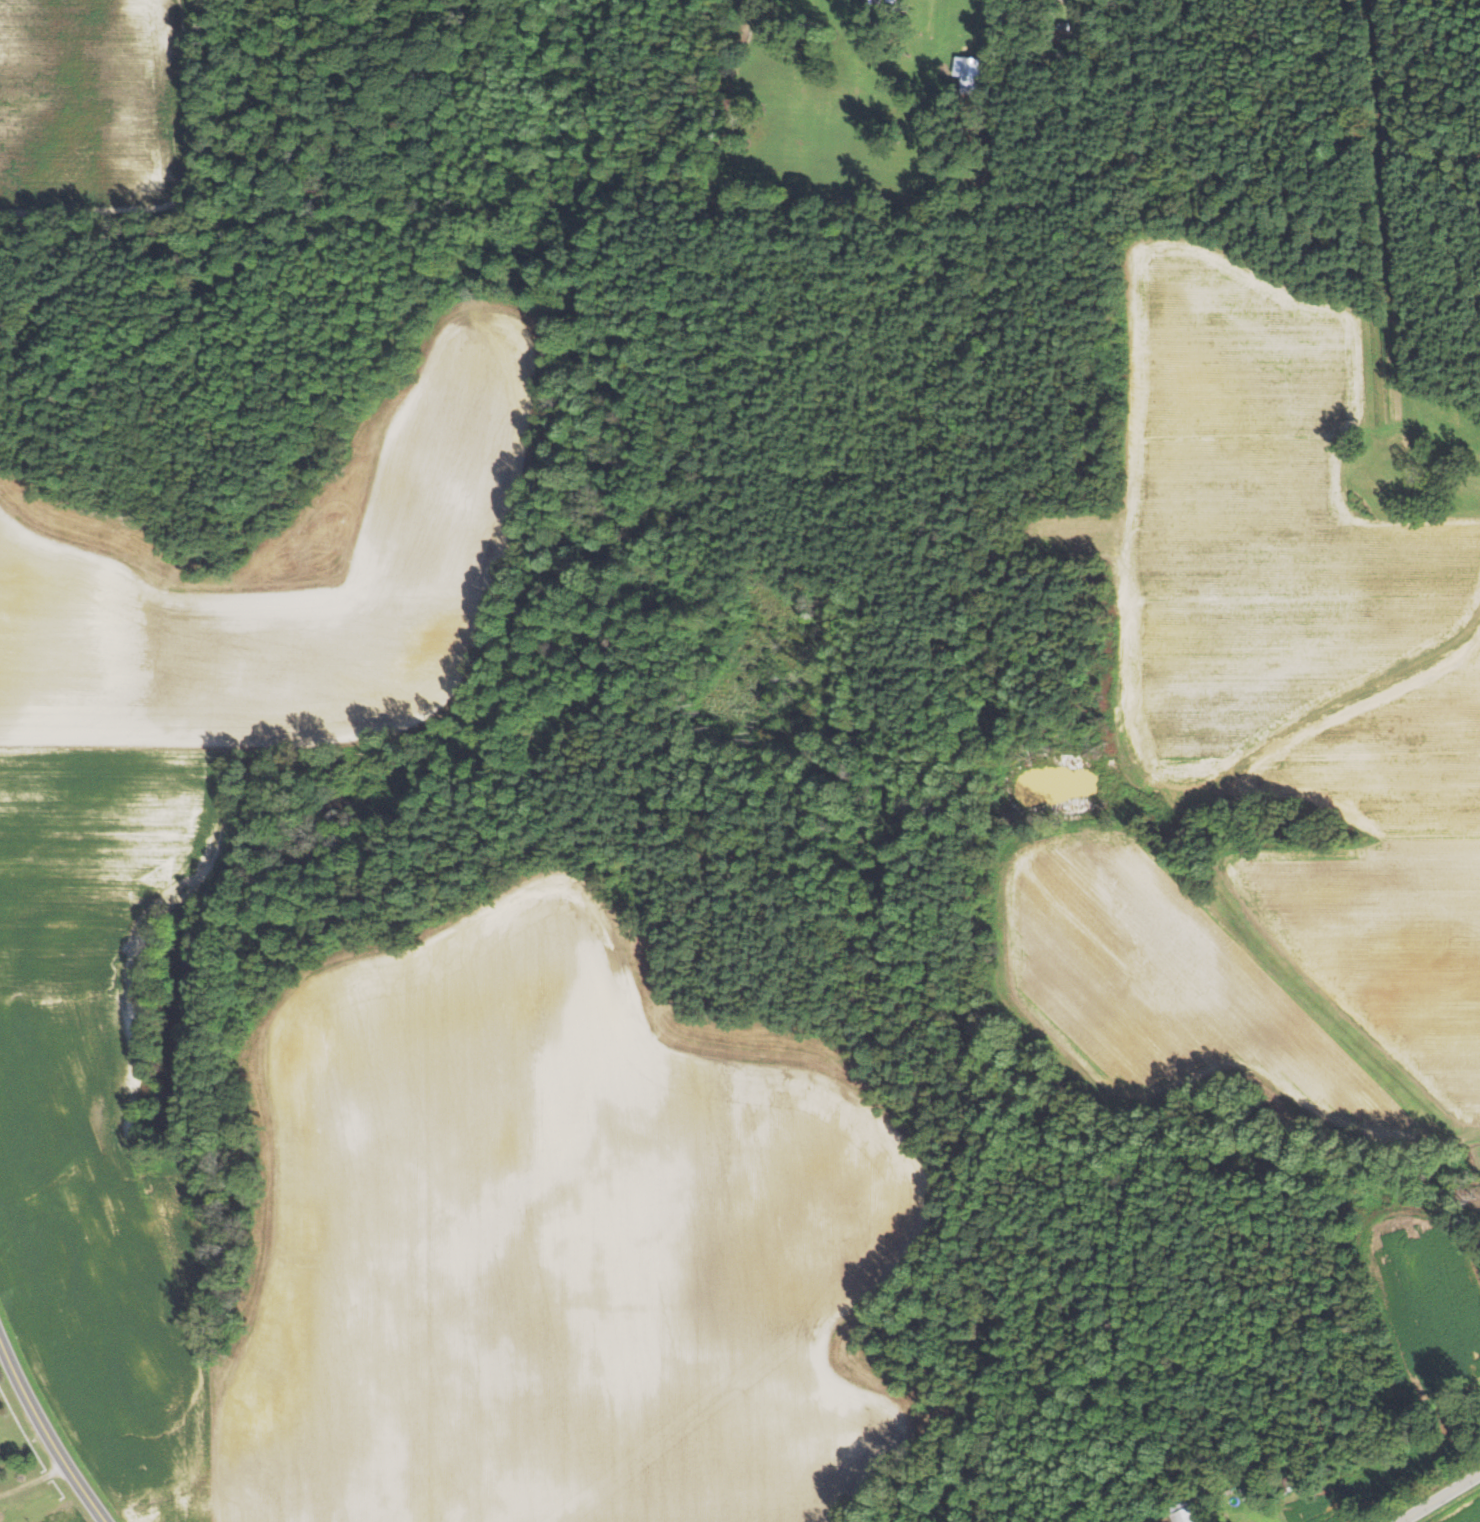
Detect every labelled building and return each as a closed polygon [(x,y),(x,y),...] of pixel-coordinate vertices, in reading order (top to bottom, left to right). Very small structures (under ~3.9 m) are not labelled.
[(962,76),(960,89),(978,91),(983,59),(957,55),(954,75),(962,76)]
